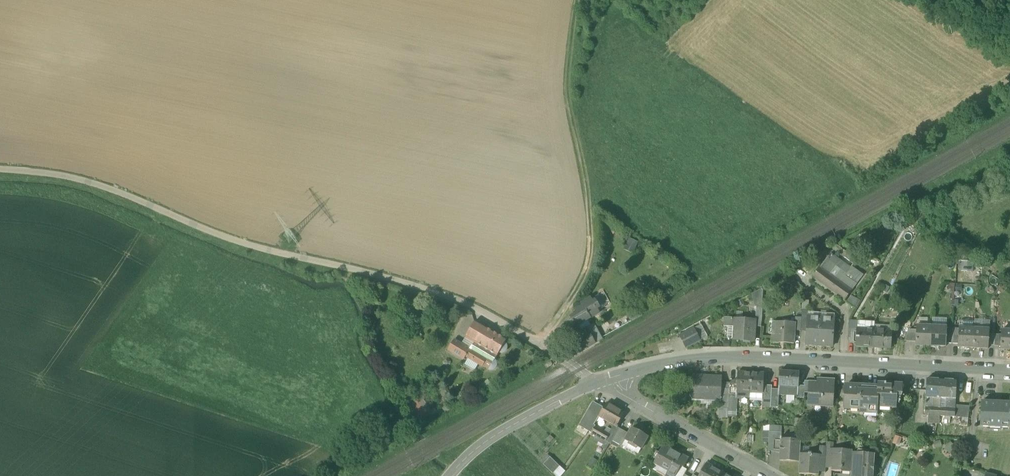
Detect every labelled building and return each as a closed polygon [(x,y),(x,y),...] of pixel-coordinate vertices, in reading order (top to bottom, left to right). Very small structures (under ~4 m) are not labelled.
[(918,230),(922,225),(912,218),(908,223),(918,230)] [(937,239),(929,234),(924,242),(932,247),(937,239)] [(639,242),(629,238),(624,250),(633,254),(639,242)] [(848,253),(857,259),(865,247),(854,240),(846,251),(848,253)] [(857,259),(848,253),(845,258),(853,264),(857,259)] [(827,260),(847,275),(851,269),(831,254),(827,260)] [(846,277),(847,275),(827,260),(825,262),(835,269),(841,273),(845,276),(846,277)] [(974,262),(961,261),(961,271),(973,272),(974,262)] [(825,262),(821,268),(830,275),(835,269),(825,262)] [(845,301),(852,291),(840,282),(836,279),(830,275),(821,268),(813,278),(845,301)] [(836,279),(841,273),(835,269),(830,275),(836,279)] [(862,277),(851,269),(847,275),(846,277),(857,285),(862,277)] [(836,279),(840,282),(845,276),(841,273),(836,279)] [(846,277),(845,276),(840,282),(852,291),(857,285),(846,277)] [(755,307),(756,307),(762,308),(764,288),(751,295),(755,307)] [(599,295),(592,299),(599,312),(606,307),(599,295)] [(860,301),(851,296),(846,302),(856,309),(860,301)] [(572,319),(576,326),(587,320),(599,312),(592,299),(591,299),(582,304),(583,307),(576,311),(578,314),(573,317),(572,319)] [(806,345),(833,347),(834,333),(835,320),(835,319),(808,317),(807,332),(806,345)] [(919,318),(919,326),(928,327),(928,318),(919,318)] [(932,318),(932,327),(947,328),(948,319),(932,318)] [(572,319),(567,325),(572,330),(576,326),(572,319)] [(576,326),(572,330),(570,332),(571,333),(573,337),(590,326),(587,320),(576,326)] [(734,340),(754,342),(755,327),(755,321),(743,320),(736,320),(735,327),(734,340)] [(975,320),(975,322),(974,329),(989,330),(989,321),(975,320)] [(466,337),(462,345),(455,340),(448,351),(464,360),(466,357),(483,367),(488,370),(490,371),(493,370),(495,369),(497,367),(497,364),(497,362),(495,360),(499,353),(503,353),(506,352),(507,349),(507,345),(505,343),(507,340),(485,327),(484,327),(475,322),(466,337)] [(771,342),(794,344),(795,331),(795,323),(794,323),(773,322),(773,323),(776,323),(775,334),(772,334),(771,342)] [(858,322),(857,329),(875,330),(875,325),(875,322),(858,322)] [(596,333),(600,341),(603,340),(595,324),(590,326),(596,333)] [(558,334),(561,339),(571,333),(570,332),(572,330),(567,325),(558,334)] [(701,325),(694,329),(701,341),(708,337),(701,325)] [(916,345),(931,345),(932,327),(928,327),(919,326),(917,326),(916,330),(916,342),(916,345)] [(734,340),(735,327),(728,327),(727,340),(734,340)] [(947,328),(932,327),(931,345),(946,346),(946,343),(947,328)] [(973,348),(974,329),(962,328),(959,328),(958,344),(958,347),(973,348)] [(680,336),(686,348),(701,341),(694,329),(680,336)] [(848,341),(856,342),(857,329),(849,329),(848,341)] [(874,348),(875,330),(857,329),(856,342),(856,347),(874,348)] [(989,330),(974,329),(973,348),(988,349),(988,345),(989,334),(989,330)] [(891,331),(875,330),(874,348),(891,348),(892,331),(891,331)] [(905,341),(916,342),(916,330),(909,330),(905,341)] [(1009,350),(1009,331),(1001,331),(1001,334),(1001,346),(1000,349),(1009,350)] [(573,337),(571,333),(561,339),(565,347),(572,343),(570,339),(573,337)] [(795,396),(798,396),(799,387),(799,386),(800,373),(780,372),(779,390),(779,395),(787,396),(795,396)] [(738,392),(750,393),(751,373),(738,373),(738,385),(737,392),(738,392)] [(764,374),(751,373),(750,393),(763,393),(763,394),(764,386),(764,374)] [(713,399),(721,399),(722,389),(722,384),(722,378),(693,377),(692,399),(702,399),(702,397),(713,397),(713,399)] [(492,385),(488,380),(478,387),(482,392),(492,385)] [(811,405),(831,406),(833,380),(822,380),(819,382),(819,383),(811,383),(810,393),(810,397),(812,397),(811,405)] [(927,380),(926,398),(941,398),(942,380),(927,380)] [(942,380),(941,398),(956,399),(957,381),(942,380)] [(877,415),(878,415),(878,410),(878,406),(896,407),(897,397),(901,397),(903,395),(903,386),(886,385),(886,383),(884,383),(884,384),(878,383),(877,388),(877,391),(862,390),(862,387),(845,386),(844,398),(843,408),(860,409),(860,413),(859,415),(864,415),(864,414),(864,413),(869,413),(869,412),(877,412),(877,415)] [(738,385),(730,384),(729,389),(729,395),(737,395),(738,392),(737,392),(738,385)] [(763,397),(771,398),(772,390),(772,386),(764,386),(763,394),(763,393),(763,397)] [(729,395),(729,389),(722,389),(721,399),(729,400),(729,395)] [(401,390),(397,392),(401,399),(405,396),(401,390)] [(779,390),(772,390),(771,398),(771,407),(778,408),(779,395),(779,390)] [(742,398),(750,398),(750,393),(738,392),(737,395),(729,395),(729,400),(729,403),(738,404),(738,399),(742,400),(742,398)] [(405,396),(401,399),(407,407),(413,404),(405,396)] [(687,396),(675,396),(674,403),(675,403),(675,407),(682,407),(682,404),(687,404),(687,396)] [(794,404),(795,396),(787,396),(786,404),(794,404)] [(702,397),(702,399),(701,405),(712,406),(713,399),(713,397),(702,397)] [(771,398),(763,397),(762,399),(762,408),(771,408),(771,407),(771,398)] [(940,416),(941,398),(926,398),(925,416),(929,416),(940,416)] [(955,405),(956,399),(941,398),(940,416),(945,417),(951,417),(955,417),(955,405)] [(424,400),(419,404),(428,418),(429,419),(435,415),(424,400)] [(406,408),(418,425),(428,418),(419,404),(417,401),(413,404),(407,407),(406,408)] [(589,432),(591,433),(596,426),(594,426),(599,418),(599,417),(604,408),(594,402),(579,426),(589,432)] [(1009,428),(1009,403),(982,402),(981,427),(1009,428)] [(614,426),(617,428),(617,427),(625,414),(607,403),(604,408),(599,417),(599,418),(614,426)] [(729,409),(729,403),(720,403),(720,411),(723,411),(724,409),(729,409)] [(729,409),(728,418),(737,418),(738,404),(729,403),(729,409)] [(962,417),(969,418),(970,406),(955,405),(955,417),(962,417)] [(720,418),(728,419),(728,418),(729,409),(724,409),(723,411),(720,411),(720,418)] [(937,424),(940,424),(940,419),(940,416),(929,416),(928,424),(937,424)] [(586,436),(589,432),(579,426),(577,431),(586,436)] [(596,436),(606,442),(610,435),(609,434),(608,433),(608,432),(606,431),(605,432),(596,426),(591,433),(596,436)] [(614,426),(609,434),(610,435),(606,442),(611,445),(613,440),(620,429),(618,428),(619,427),(617,427),(617,428),(614,426)] [(626,441),(641,449),(648,437),(632,428),(629,434),(626,438),(625,440),(626,441)] [(613,440),(623,446),(626,441),(625,440),(626,438),(625,437),(627,433),(620,429),(613,440)] [(769,450),(780,451),(781,440),(782,440),(782,438),(781,438),(782,433),(769,432),(769,439),(769,450)] [(606,442),(596,436),(594,440),(604,446),(602,448),(607,451),(611,445),(606,442)] [(902,438),(895,436),(893,444),(899,446),(902,438)] [(780,460),(800,461),(800,454),(801,447),(801,441),(782,440),(781,440),(780,451),(780,460)] [(940,440),(933,442),(935,448),(942,446),(940,440)] [(626,441),(623,446),(638,455),(641,449),(626,441)] [(950,442),(944,449),(952,456),(958,449),(950,442)] [(670,475),(676,475),(681,467),(684,468),(689,460),(677,453),(664,445),(654,463),(669,471),(667,474),(670,475)] [(842,466),(852,467),(852,453),(853,450),(833,449),(832,464),(831,470),(842,471),(842,466)] [(852,453),(852,467),(851,472),(851,475),(873,475),(874,472),(875,454),(866,454),(852,453)] [(809,454),(800,454),(800,461),(799,474),(819,475),(819,467),(820,455),(819,455),(809,454)] [(544,465),(553,474),(560,466),(551,458),(544,465)] [(593,470),(598,461),(592,458),(587,466),(593,470)] [(654,463),(651,469),(664,475),(666,475),(667,474),(669,471),(654,463)] [(723,474),(707,464),(700,475),(722,475),(723,474)] [(553,474),(555,475),(562,475),(566,472),(560,466),(553,474)] [(684,468),(681,467),(676,475),(684,475),(685,475),(687,470),(684,468)]
